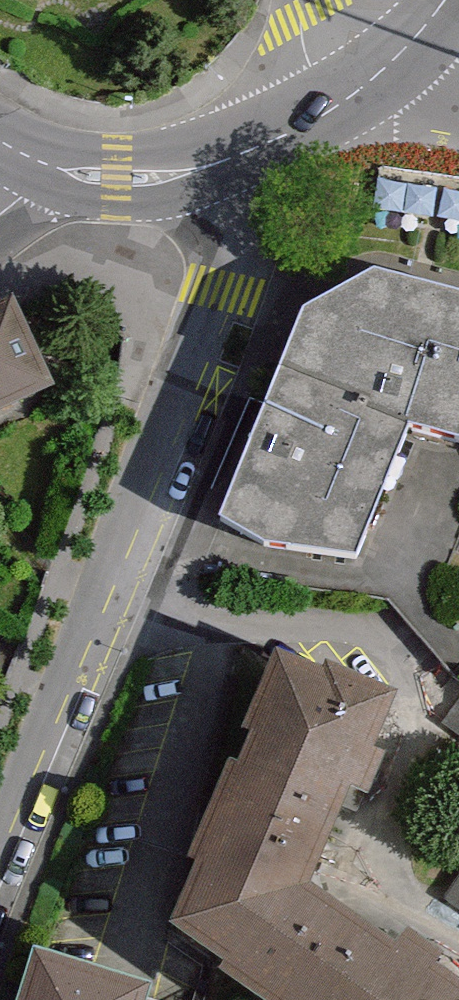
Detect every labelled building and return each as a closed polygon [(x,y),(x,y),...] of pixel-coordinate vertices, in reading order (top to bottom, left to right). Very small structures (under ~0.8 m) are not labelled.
[(458,433),(458,308),(365,279),(302,311),(277,374),(402,432),(455,448),(458,433)] [(25,399),(0,344),(0,411),(25,399)] [(402,432),(277,374),(246,454),(372,505),(402,432)] [(372,505),(246,454),(218,516),(266,545),(355,557),(372,505)] [(370,719),(271,678),(218,823),(311,861),(370,719)] [(445,731),(458,740),(458,711),(445,731)] [(311,861),(218,823),(181,922),(293,999),(309,999),(354,932),(294,899),(311,861)] [(441,904),(458,916),(458,877),(441,904)] [(141,958),(45,929),(23,999),(128,999),(130,993),(141,958)] [(354,932),(309,999),(457,999),(354,932)]
